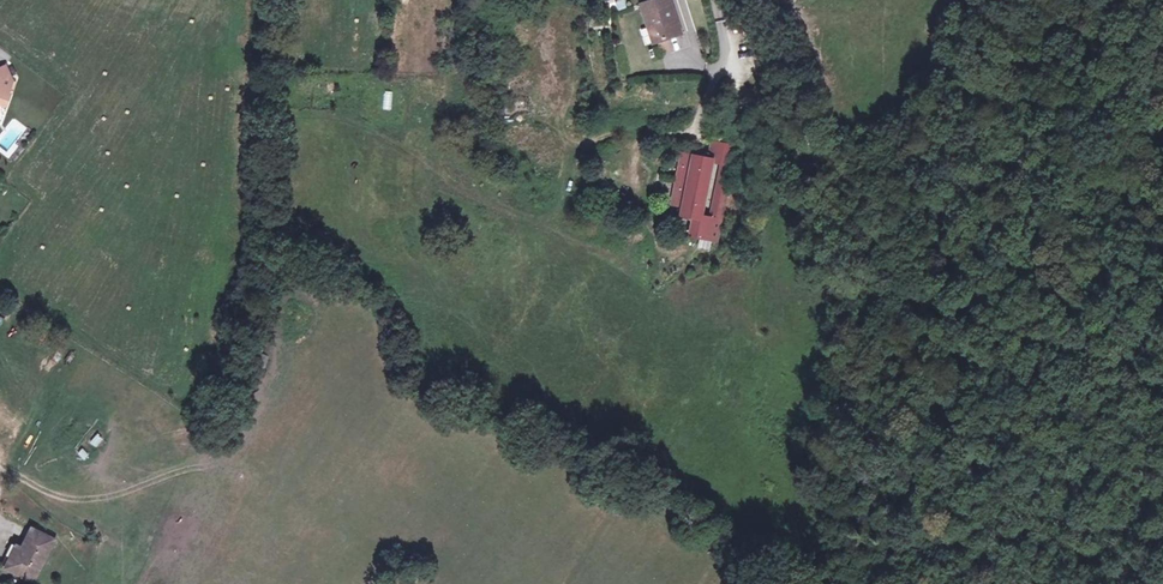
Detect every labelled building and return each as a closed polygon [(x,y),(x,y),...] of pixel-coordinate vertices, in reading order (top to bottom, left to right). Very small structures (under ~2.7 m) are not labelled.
[(674,0),(665,0),(645,6),(651,26),(657,24),(663,43),(680,37),(685,36),(674,0)] [(661,44),(663,43),(657,24),(651,26),(657,45),(661,44)] [(680,37),(663,43),(661,44),(665,55),(685,48),(680,37)] [(0,68),(0,116),(3,115),(5,105),(12,107),(14,94),(11,93),(15,82),(12,75),(9,70),(8,65),(0,68)] [(715,145),(712,162),(714,163),(725,165),(714,221),(724,224),(739,150),(715,145)] [(695,220),(691,238),(720,244),(724,224),(714,221),(703,219),(714,163),(712,162),(695,159),(685,156),(674,207),(684,210),(682,218),(695,220)] [(44,534),(33,554),(26,551),(14,572),(38,583),(45,583),(67,547),(44,534)]
